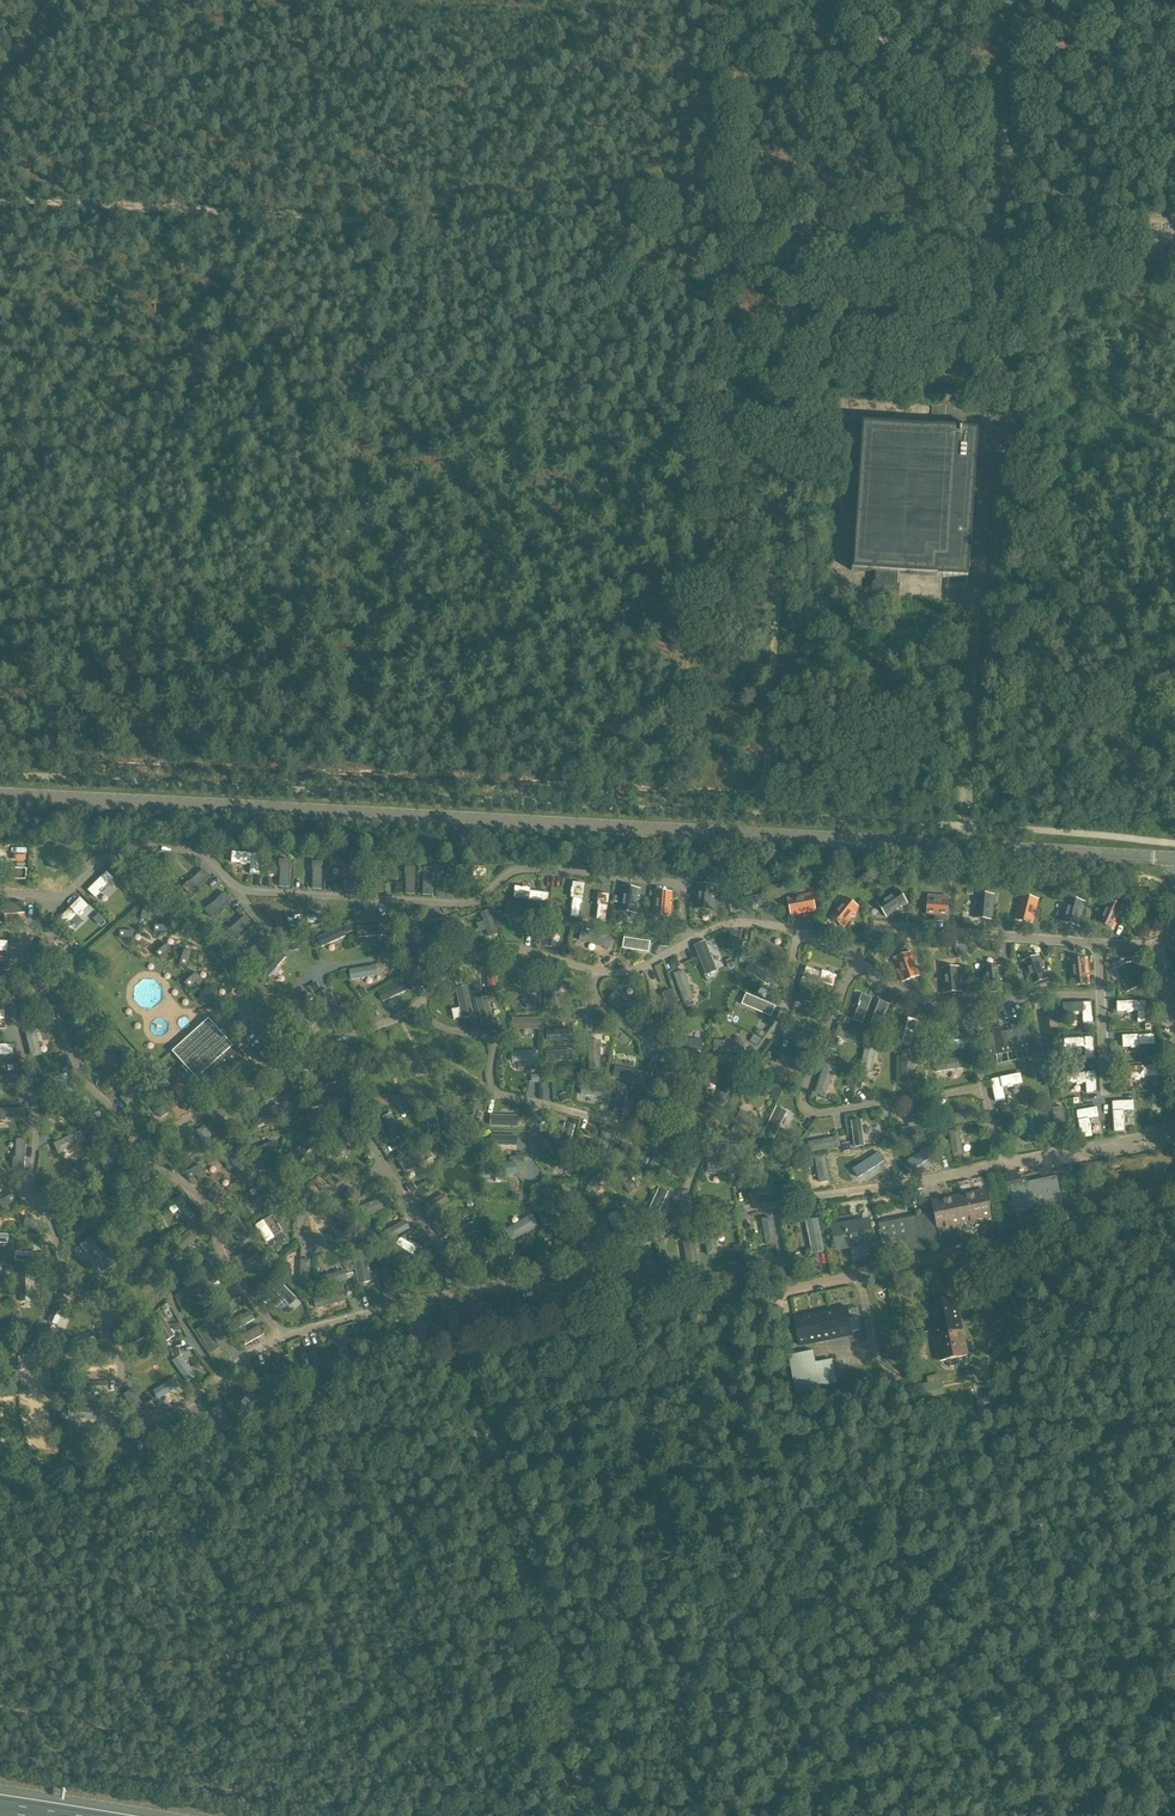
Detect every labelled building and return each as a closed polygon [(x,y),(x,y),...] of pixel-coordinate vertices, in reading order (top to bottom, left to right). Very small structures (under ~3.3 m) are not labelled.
[(898,583),(899,572),(968,576),(978,430),(862,422),(860,448),(859,451),(851,569),(875,571),(875,581),(872,581),(871,593),(900,595),(900,583),(898,583)] [(233,851),(232,862),(242,863),(247,863),(251,863),(250,873),(260,873),(261,853),(233,851)] [(156,858),(129,863),(132,875),(139,873),(139,871),(158,867),(156,858)] [(280,859),(279,872),(280,872),(280,886),(289,887),(290,860),(280,859)] [(312,862),(312,874),(313,874),(312,889),(322,889),(323,862),(312,862)] [(343,864),(343,877),(344,877),(344,891),(353,892),(354,864),(343,864)] [(456,865),(455,876),(487,877),(487,866),(456,865)] [(374,866),(374,878),(374,893),(384,893),(385,866),(374,866)] [(405,868),(405,880),(406,880),(406,895),(415,895),(416,868),(405,868)] [(423,868),(422,895),(432,895),(432,881),(433,881),(433,868),(423,868)] [(203,869),(183,888),(190,895),(210,876),(203,869)] [(107,871),(88,890),(96,898),(104,889),(103,889),(114,878),(107,871)] [(574,882),(570,917),(580,918),(585,884),(574,882)] [(695,909),(712,911),(713,897),(712,897),(712,893),(714,893),(715,886),(697,884),(695,909)] [(619,911),(636,914),(638,901),(637,900),(637,896),(639,896),(640,889),(622,886),(619,911)] [(515,887),(514,899),(548,903),(549,893),(530,890),(530,889),(527,889),(528,888),(523,887),(523,888),(515,887)] [(757,906),(764,904),(759,887),(735,893),(740,910),(753,907),(752,906),(756,904),(757,906)] [(898,889),(877,902),(887,918),(898,910),(897,909),(901,906),(902,908),(908,904),(898,889)] [(653,916),(670,917),(671,904),(669,904),(670,899),(672,899),(672,892),(654,891),(653,916)] [(224,893),(205,912),(211,918),(231,900),(224,893)] [(600,893),(596,920),(605,921),(609,895),(600,893)] [(975,905),(974,918),(992,920),(994,895),(976,893),(976,900),(977,900),(977,905),(975,905)] [(812,894),(788,898),(791,916),(804,914),(804,912),(809,911),(809,913),(816,912),(812,894)] [(947,922),(949,901),(938,900),(939,896),(928,895),(927,914),(934,915),(934,921),(947,922)] [(1032,924),(1038,899),(1021,895),(1019,902),(1021,902),(1020,907),(1018,906),(1015,919),(1032,924)] [(846,897),(830,916),(844,928),(853,918),(851,917),(854,913),(856,914),(860,909),(846,897)] [(1078,926),(1085,902),(1067,897),(1065,904),(1067,905),(1066,909),(1064,909),(1061,922),(1078,926)] [(80,898),(59,919),(66,926),(77,915),(78,916),(79,914),(81,915),(83,912),(82,911),(88,906),(80,898)] [(1107,900),(1097,922),(1113,930),(1119,918),(1117,917),(1119,913),(1121,913),(1123,907),(1107,900)] [(1,910),(4,911),(3,921),(24,922),(25,902),(4,901),(4,908),(1,908),(1,910)] [(496,904),(495,912),(503,913),(503,905),(496,904)] [(145,906),(140,919),(147,921),(151,908),(145,906)] [(239,908),(236,911),(241,916),(244,913),(239,908)] [(319,914),(288,920),(290,931),(322,924),(319,914)] [(245,915),(226,934),(232,941),(252,922),(245,915)] [(428,915),(424,918),(428,925),(433,922),(428,915)] [(460,921),(454,925),(458,932),(465,927),(460,921)] [(47,922),(42,927),(47,932),(52,927),(47,922)] [(351,924),(344,926),(346,933),(353,931),(351,924)] [(7,952),(8,933),(0,932),(0,952),(7,952)] [(270,932),(267,935),(271,940),(275,937),(270,932)] [(265,937),(245,956),(251,963),(271,944),(265,937)] [(763,941),(758,949),(781,963),(787,955),(776,948),(776,949),(763,941)] [(297,942),(290,944),(292,950),(299,948),(297,942)] [(167,944),(156,953),(160,958),(171,949),(167,944)] [(571,948),(568,956),(575,958),(578,950),(571,948)] [(184,949),(179,965),(187,967),(192,952),(184,949)] [(911,952),(894,958),(902,982),(919,976),(917,969),(915,970),(913,965),(915,965),(911,952)] [(1043,968),(1039,955),(1022,962),(1031,985),(1048,979),(1045,972),(1043,972),(1042,968),(1043,968)] [(675,959),(669,961),(672,968),(678,966),(675,959)] [(1072,985),(1089,984),(1089,976),(1087,977),(1086,972),(1088,972),(1087,959),(1069,960),(1072,985)] [(1144,985),(1134,962),(1118,969),(1123,981),(1124,980),(1126,984),(1124,985),(1127,992),(1144,985)] [(802,974),(800,980),(806,982),(808,976),(818,980),(833,985),(836,975),(828,972),(829,970),(825,969),(824,970),(805,964),(802,974)] [(982,968),(985,993),(1002,991),(1002,984),(1000,984),(1000,980),(1001,980),(1000,966),(982,968)] [(959,967),(941,968),(943,993),(961,992),(960,984),(959,985),(958,980),(960,980),(959,967)] [(196,972),(184,984),(189,990),(196,984),(198,987),(203,982),(201,979),(201,978),(196,972)] [(460,976),(454,978),(457,985),(462,983),(460,976)] [(413,981),(406,985),(410,992),(416,989),(413,981)] [(314,983),(309,986),(313,992),(318,989),(314,983)] [(201,992),(199,998),(203,999),(202,1001),(212,1004),(215,995),(216,996),(218,991),(217,991),(217,990),(215,989),(216,987),(211,985),(210,987),(207,986),(205,993),(201,992)] [(363,987),(357,991),(361,997),(367,994),(363,987)] [(801,987),(798,996),(824,1006),(827,996),(801,987)] [(480,988),(473,992),(477,998),(483,994),(480,988)] [(54,993),(49,998),(54,1004),(60,999),(54,993)] [(769,993),(766,999),(772,1003),(776,997),(769,993)] [(311,994),(304,999),(306,1003),(314,998),(311,994)] [(858,1007),(853,1020),(862,1024),(871,998),(862,995),(857,1006),(858,1007)] [(73,998),(71,1004),(80,1006),(81,1000),(73,998)] [(1147,1000),(1117,1001),(1117,1011),(1127,1011),(1127,1012),(1132,1012),(1132,1011),(1137,1011),(1137,1023),(1148,1022),(1147,1000)] [(879,1001),(869,1027),(878,1030),(884,1016),(884,1017),(889,1005),(879,1001)] [(1084,1024),(1094,1024),(1093,1001),(1063,1003),(1063,1013),(1073,1013),(1073,1014),(1078,1014),(1078,1012),(1083,1012),(1084,1024)] [(519,1003),(512,1007),(516,1013),(522,1010),(519,1003)] [(653,1024),(658,1022),(654,1013),(650,1015),(653,1024)] [(209,1018),(172,1050),(185,1065),(183,1067),(195,1080),(207,1070),(219,1083),(245,1058),(209,1018)] [(908,1018),(901,1044),(910,1046),(914,1033),(915,1033),(918,1021),(908,1018)] [(1021,1023),(1010,1025),(1011,1030),(1015,1051),(1026,1049),(1021,1027),(1021,1023)] [(49,1025),(44,1032),(50,1036),(55,1029),(49,1025)] [(1031,1025),(1021,1027),(1026,1049),(1035,1048),(1031,1025)] [(657,1027),(654,1034),(660,1036),(663,1029),(657,1027)] [(785,1027),(782,1037),(808,1044),(811,1035),(785,1027)] [(1002,1027),(991,1029),(992,1034),(996,1055),(1007,1053),(1003,1032),(1002,1027)] [(760,1028),(755,1034),(761,1038),(765,1032),(760,1028)] [(1011,1030),(1003,1032),(1007,1053),(1015,1051),(1011,1030)] [(992,1034),(983,1036),(987,1057),(996,1055),(992,1034)] [(1154,1034),(1122,1036),(1122,1047),(1131,1047),(1131,1048),(1135,1048),(1135,1046),(1138,1046),(1155,1045),(1154,1034)] [(754,1035),(750,1042),(757,1046),(761,1039),(754,1035)] [(1094,1036),(1063,1038),(1064,1048),(1074,1048),(1074,1049),(1079,1048),(1079,1047),(1084,1047),(1084,1059),(1095,1058),(1094,1036)] [(938,1040),(938,1050),(964,1050),(964,1040),(938,1040)] [(792,1047),(791,1057),(800,1057),(800,1048),(792,1047)] [(831,1054),(829,1062),(836,1064),(838,1056),(831,1054)] [(652,1059),(649,1066),(654,1068),(657,1061),(652,1059)] [(659,1062),(656,1069),(661,1071),(664,1064),(659,1062)] [(1162,1065),(1127,1068),(1128,1079),(1135,1078),(1135,1080),(1139,1079),(1139,1078),(1144,1078),(1144,1077),(1163,1076),(1162,1065)] [(1086,1072),(1066,1073),(1067,1083),(1077,1083),(1077,1084),(1082,1084),(1081,1083),(1086,1082),(1086,1093),(1096,1093),(1095,1072),(1086,1072)] [(1020,1073),(990,1079),(995,1101),(1005,1099),(1003,1087),(1007,1086),(1008,1087),(1013,1086),(1012,1085),(1022,1083),(1020,1073)] [(99,1079),(97,1086),(104,1088),(106,1081),(99,1079)] [(792,1083),(787,1088),(792,1093),(798,1088),(792,1083)] [(777,1087),(770,1089),(772,1097),(779,1095),(777,1087)] [(566,1094),(559,1097),(562,1103),(569,1100),(566,1094)] [(711,1097),(708,1102),(714,1105),(717,1100),(711,1097)] [(243,1101),(247,1108),(252,1105),(248,1098),(243,1101)] [(1134,1100),(1112,1102),(1114,1131),(1123,1130),(1122,1121),(1124,1121),(1123,1116),(1122,1116),(1122,1111),(1134,1111),(1134,1100)] [(1063,1107),(1053,1109),(1058,1138),(1068,1136),(1063,1107)] [(1097,1107),(1076,1110),(1081,1138),(1091,1136),(1090,1127),(1091,1127),(1090,1122),(1089,1122),(1088,1119),(1099,1117),(1097,1107)] [(0,1109),(0,1120),(6,1119),(6,1118),(24,1118),(24,1108),(0,1109)] [(646,1116),(645,1124),(651,1125),(653,1118),(646,1116)] [(80,1118),(72,1122),(76,1128),(83,1125),(80,1118)] [(889,1133),(883,1139),(887,1142),(892,1137),(889,1133)] [(402,1138),(395,1141),(398,1149),(405,1145),(402,1138)] [(14,1157),(13,1170),(24,1171),(26,1139),(16,1139),(15,1157),(14,1157)] [(249,1139),(242,1141),(245,1148),(252,1146),(249,1139)] [(237,1148),(227,1154),(227,1155),(235,1167),(236,1167),(239,1171),(244,1167),(242,1163),(245,1162),(240,1155),(244,1153),(240,1147),(237,1149),(237,1148)] [(757,1150),(753,1154),(758,1159),(762,1155),(757,1150)] [(644,1157),(642,1164),(648,1166),(651,1159),(644,1157)] [(191,1159),(185,1163),(187,1167),(193,1163),(191,1159)] [(611,1170),(613,1164),(607,1162),(605,1168),(611,1170)] [(200,1165),(185,1173),(189,1180),(197,1176),(199,1179),(205,1176),(203,1172),(200,1165)] [(324,1168),(320,1173),(325,1178),(330,1173),(324,1168)] [(1020,1230),(1046,1225),(1042,1207),(1062,1203),(1056,1175),(1011,1184),(1016,1212),(1020,1230)] [(412,1183),(407,1187),(410,1193),(416,1189),(412,1183)] [(217,1184),(207,1197),(214,1202),(219,1195),(222,1198),(226,1192),(223,1190),(224,1189),(217,1184)] [(421,1187),(416,1190),(420,1197),(425,1193),(421,1187)] [(878,1222),(884,1252),(885,1257),(948,1244),(949,1245),(995,1236),(991,1217),(986,1189),(931,1200),(933,1211),(878,1222)] [(512,1192),(510,1200),(517,1202),(519,1194),(512,1192)] [(434,1214),(428,1217),(432,1223),(437,1220),(434,1214)] [(271,1215),(255,1226),(266,1244),(272,1240),(272,1241),(276,1239),(275,1238),(282,1233),(271,1215)] [(867,1220),(835,1226),(839,1247),(871,1240),(867,1220)] [(176,1228),(170,1234),(174,1238),(180,1232),(176,1228)] [(162,1236),(158,1239),(163,1246),(167,1243),(162,1236)] [(455,1241),(449,1243),(452,1249),(458,1247),(455,1241)] [(274,1250),(268,1255),(273,1261),(279,1256),(274,1250)] [(278,1261),(274,1265),(279,1270),(283,1266),(278,1261)] [(208,1263),(202,1266),(206,1272),(211,1268),(208,1263)] [(670,1263),(663,1265),(665,1272),(672,1270),(670,1263)] [(271,1271),(266,1277),(269,1280),(275,1274),(271,1271)] [(673,1271),(666,1273),(668,1280),(675,1278),(673,1271)] [(21,1273),(21,1301),(31,1301),(31,1274),(21,1273)] [(187,1291),(181,1296),(184,1301),(191,1296),(187,1291)] [(59,1295),(48,1321),(58,1325),(69,1299),(59,1295)] [(956,1296),(928,1301),(933,1329),(950,1325),(949,1321),(960,1319),(956,1296)] [(225,1304),(221,1307),(224,1314),(229,1311),(225,1304)] [(848,1306),(794,1317),(799,1344),(854,1334),(848,1306)] [(950,1325),(933,1329),(940,1360),(948,1359),(950,1367),(960,1365),(958,1356),(968,1354),(960,1319),(949,1321),(950,1325)] [(93,1332),(67,1342),(70,1352),(97,1341),(93,1332)] [(813,1348),(791,1352),(787,1353),(795,1395),(807,1393),(806,1387),(837,1381),(832,1357),(815,1360),(813,1348)] [(1003,1361),(995,1362),(997,1376),(1005,1375),(1003,1361)] [(80,1382),(80,1392),(108,1392),(108,1382),(80,1382)] [(148,1393),(143,1397),(147,1403),(152,1400),(148,1393)] [(294,1400),(286,1403),(289,1409),(296,1405),(294,1400)] [(133,1457),(127,1462),(132,1468),(138,1462),(133,1457)]
